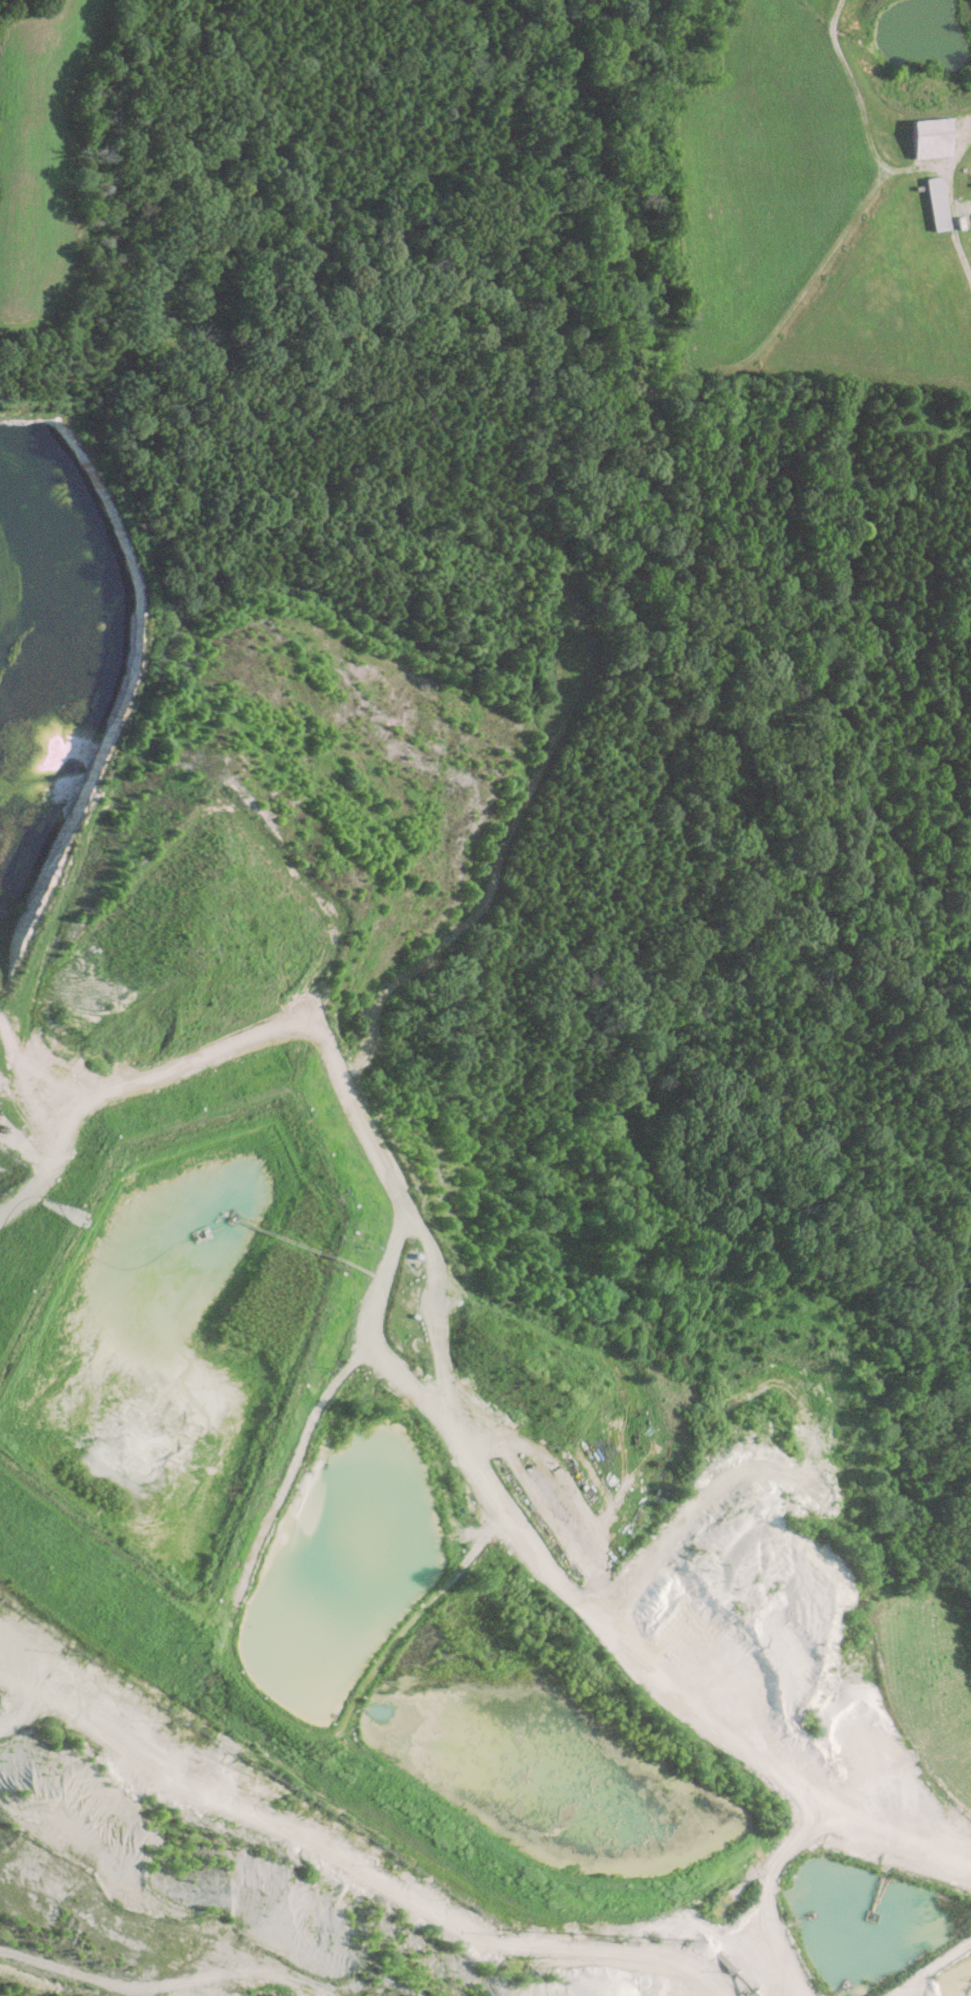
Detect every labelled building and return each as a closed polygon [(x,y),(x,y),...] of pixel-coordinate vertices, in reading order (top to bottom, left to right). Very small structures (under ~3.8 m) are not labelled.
[(947,228),(940,177),(924,179),(931,231),(947,228)]
